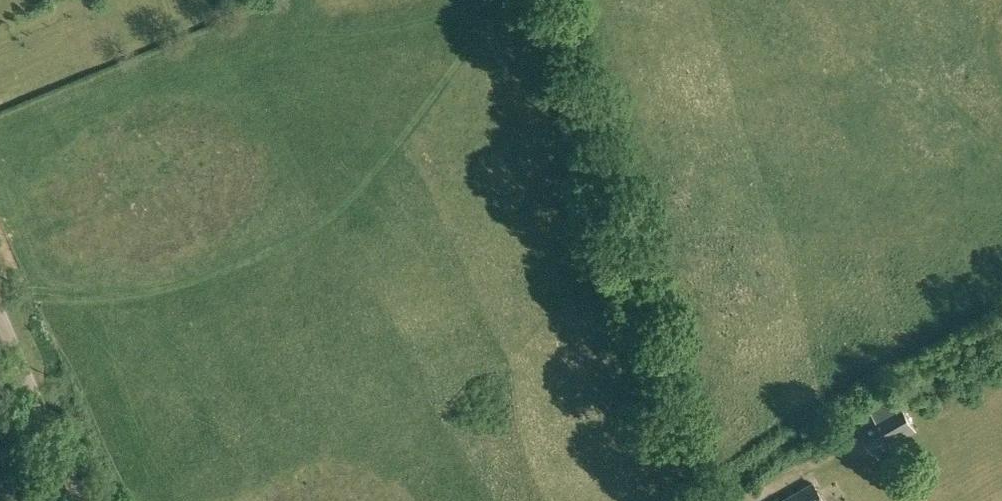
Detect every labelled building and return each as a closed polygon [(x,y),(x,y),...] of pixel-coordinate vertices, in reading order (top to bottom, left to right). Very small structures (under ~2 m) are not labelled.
[(878,458),(893,450),(890,444),(915,431),(893,392),(868,405),(874,417),(858,425),(874,455),(876,454),(878,458)] [(813,481),(779,500),(824,500),(813,481)]
